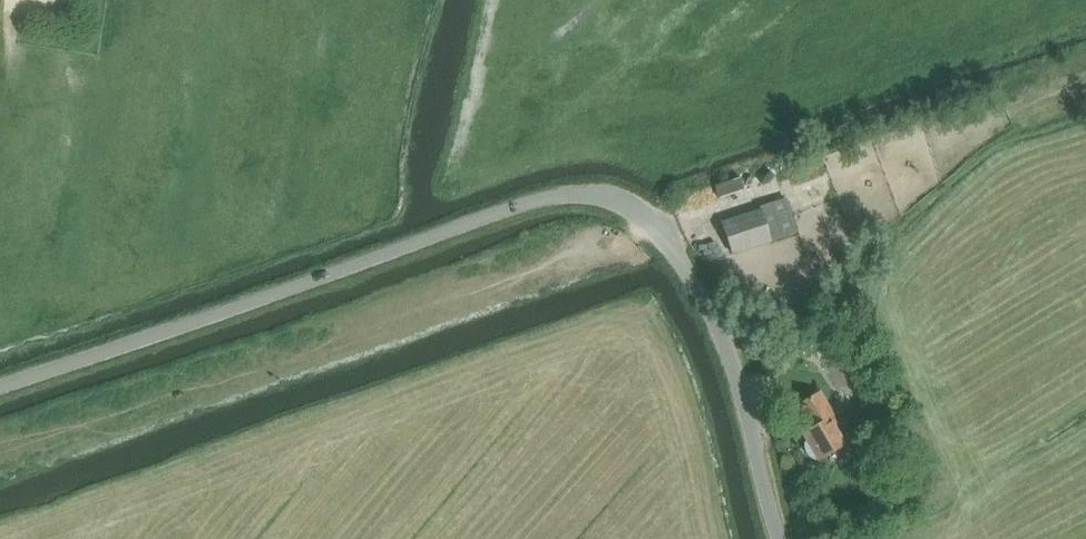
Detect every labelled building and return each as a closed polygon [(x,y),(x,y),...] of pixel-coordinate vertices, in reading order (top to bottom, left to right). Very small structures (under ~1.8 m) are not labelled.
[(721,221),(731,254),(769,242),(759,209),(721,221)] [(861,442),(849,424),(841,429),(832,414),(801,433),(818,459),(844,443),(849,450),(861,442)]
